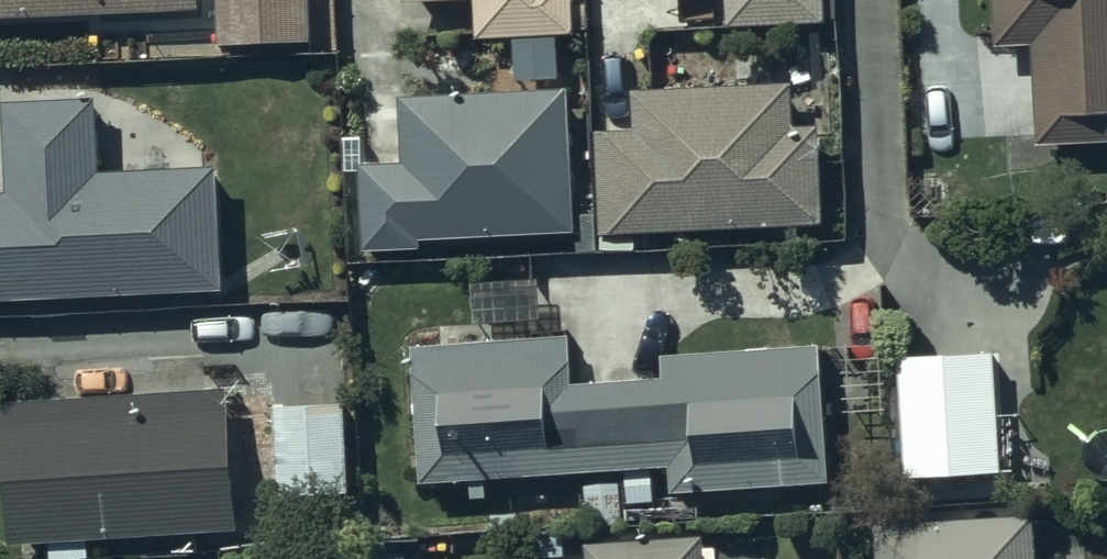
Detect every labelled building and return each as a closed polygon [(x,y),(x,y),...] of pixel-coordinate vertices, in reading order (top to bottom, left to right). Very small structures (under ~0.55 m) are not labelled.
[(199,7),(199,0),(0,0),(0,18),(199,7)] [(304,0),(215,0),(217,38),(306,33),(304,0)] [(471,32),(567,23),(567,0),(471,0),(471,32)] [(726,16),(815,9),(814,0),(725,0),(726,16)] [(995,32),(1030,44),(1036,133),(1106,129),(1106,0),(993,0),(995,32)] [(791,124),(788,78),(629,86),(632,130),(600,132),(605,222),(813,210),(809,123),(791,124)] [(535,87),(399,94),(403,166),(362,168),(365,235),(570,225),(565,126),(545,124),(535,87)] [(91,90),(0,96),(0,174),(1,188),(0,188),(0,291),(214,279),(207,162),(96,169),(91,90)] [(817,339),(660,349),(662,373),(569,379),(566,329),(404,339),(413,479),(664,462),(666,486),(826,475),(817,339)] [(1000,463),(991,344),(895,351),(904,470),(1000,463)] [(221,384),(0,402),(0,458),(1,476),(20,535),(232,519),(221,384)] [(274,395),(278,488),(354,485),(350,392),(274,395)] [(1029,510),(873,517),(872,558),(1033,558),(1029,510)] [(699,534),(583,540),(582,558),(700,558),(699,534)]
